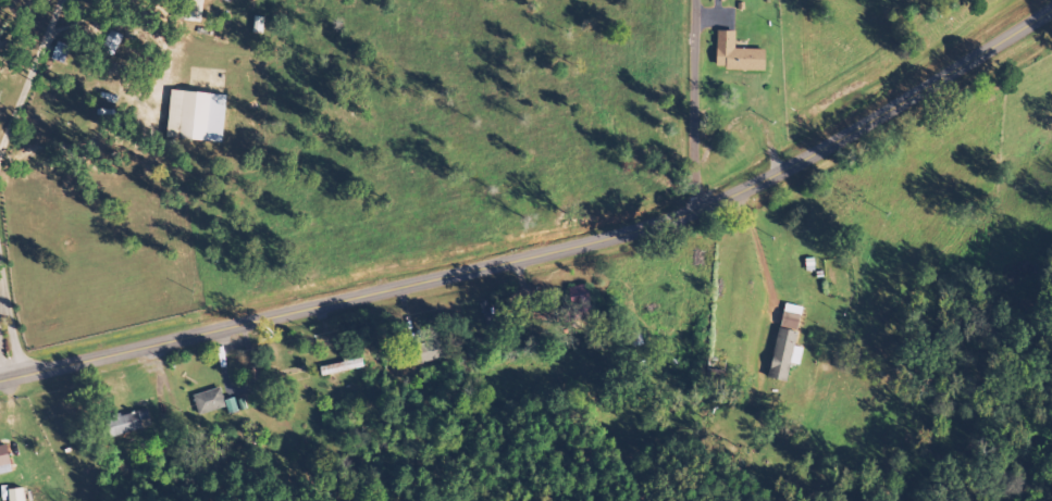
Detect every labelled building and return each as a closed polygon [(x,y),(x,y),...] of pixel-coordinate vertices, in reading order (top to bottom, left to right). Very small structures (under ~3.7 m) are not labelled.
[(765,50),(735,49),(735,32),(717,32),(716,70),(764,72),(765,50)] [(222,143),(225,95),(171,92),(169,116),(180,117),(179,140),(222,143)] [(565,323),(591,319),(586,286),(568,289),(572,313),(564,315),(565,323)] [(786,383),(790,364),(799,366),(803,348),(795,347),(802,308),(783,304),(769,380),(786,383)] [(325,376),(364,368),(362,359),(323,367),(325,376)] [(193,396),(198,416),(226,409),(228,414),(243,410),(240,398),(224,402),(221,388),(193,396)] [(140,422),(150,419),(147,409),(104,422),(109,439),(142,430),(140,422)] [(13,444),(0,447),(0,468),(17,465),(13,444)]
